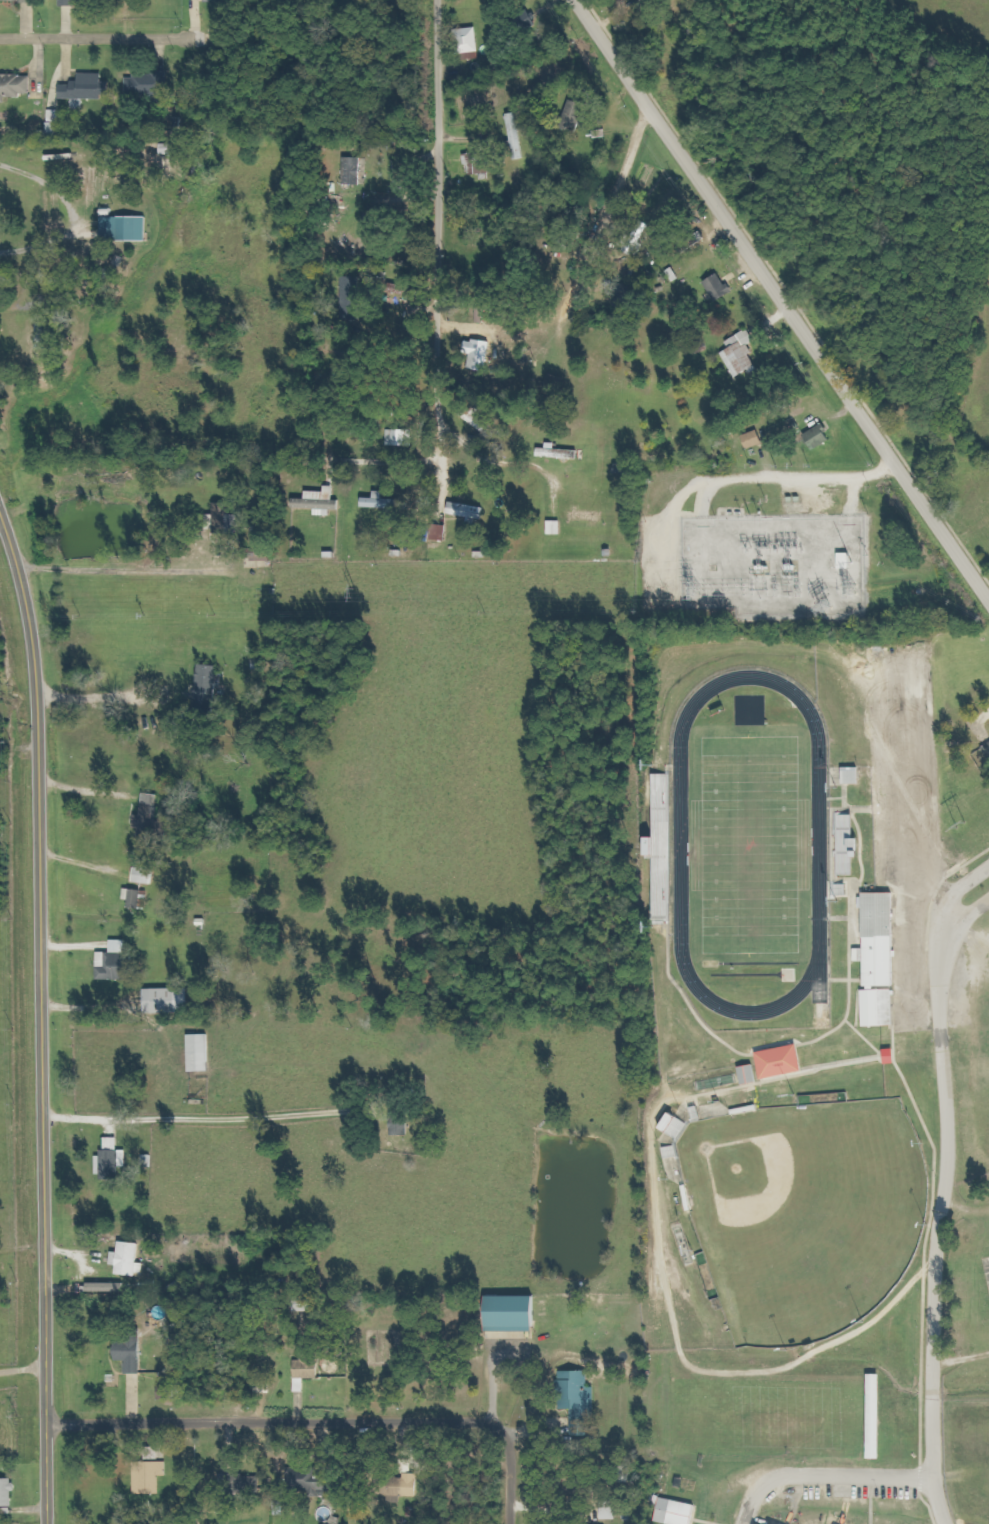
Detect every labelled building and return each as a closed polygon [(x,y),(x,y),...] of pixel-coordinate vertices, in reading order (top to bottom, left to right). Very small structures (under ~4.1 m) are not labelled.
[(455,30),(457,54),(480,52),(478,28),(455,30)] [(32,96),(33,75),(0,74),(0,101),(7,101),(7,96),(32,96)] [(78,85),(60,85),(59,98),(109,100),(110,83),(103,82),(103,74),(78,74),(78,85)] [(168,93),(168,74),(142,74),(142,94),(168,93)] [(61,110),(51,111),(52,126),(62,126),(61,110)] [(361,185),(362,159),(345,158),(344,185),(361,185)] [(106,240),(152,241),(153,217),(106,216),(106,240)] [(732,294),(722,273),(705,281),(715,302),(732,294)] [(361,278),(344,277),(343,297),(361,298),(361,278)] [(736,378),(758,367),(751,355),(754,354),(750,345),(756,342),(749,330),(727,341),(731,348),(723,353),(736,378)] [(812,450),(833,441),(825,425),(805,434),(812,450)] [(390,445),(415,446),(416,430),(390,429),(390,445)] [(745,449),(762,446),(760,432),(742,435),(745,449)] [(548,449),(538,449),(537,458),(572,459),(572,449),(548,448),(548,449)] [(312,491),(311,499),(338,500),(339,486),(330,486),(330,492),(312,491)] [(410,509),(411,499),(388,499),(388,491),(380,491),(379,498),(367,498),(367,508),(410,509)] [(488,517),(489,506),(454,504),(454,515),(488,517)] [(838,570),(853,570),(854,554),(838,554),(838,570)] [(197,710),(219,712),(224,666),(202,664),(197,710)] [(849,784),(865,784),(865,768),(849,767),(849,784)] [(674,774),(660,774),(660,838),(655,838),(655,859),(660,859),(660,877),(673,877),(674,774)] [(138,831),(161,834),(166,796),(148,793),(145,816),(140,815),(138,831)] [(158,870),(140,868),(139,883),(157,885),(158,870)] [(133,900),(132,907),(143,908),(145,890),(128,889),(127,899),(133,900)] [(900,893),(867,893),(867,938),(870,938),(870,949),(858,949),(858,961),(870,961),(870,987),(900,986),(900,893)] [(194,988),(150,989),(150,1013),(194,1013),(194,988)] [(898,990),(866,991),(867,1027),(899,1026),(898,990)] [(194,1072),(213,1072),(212,1034),(193,1035),(194,1072)] [(767,1080),(809,1072),(803,1045),(761,1053),(767,1080)] [(891,1050),(891,1064),(901,1064),(901,1050),(891,1050)] [(741,1068),(745,1086),(762,1083),(759,1065),(741,1068)] [(123,1138),(110,1138),(110,1151),(102,1151),(101,1178),(123,1179),(123,1167),(130,1168),(131,1151),(122,1151),(123,1138)] [(120,1275),(141,1277),(142,1269),(145,1244),(125,1242),(123,1253),(116,1252),(115,1265),(121,1266),(120,1275)] [(92,1283),(92,1293),(127,1293),(128,1284),(92,1283)] [(543,1332),(543,1297),(495,1297),(495,1332),(543,1332)] [(145,1374),(144,1343),(118,1343),(119,1361),(129,1361),(129,1375),(145,1374)] [(308,1393),(308,1379),(325,1380),(325,1353),(305,1352),(305,1361),(299,1361),(298,1393),(308,1393)] [(593,1372),(562,1371),(561,1410),(576,1410),(575,1436),(596,1436),(597,1388),(592,1388),(593,1372)] [(164,1398),(179,1399),(180,1386),(165,1385),(164,1398)] [(139,1495),(163,1494),(163,1476),(169,1476),(169,1462),(138,1462),(139,1495)] [(335,1491),(335,1471),(291,1470),(290,1490),(313,1491),(313,1496),(323,1497),(323,1490),(335,1491)] [(382,1477),(382,1496),(422,1497),(423,1475),(408,1474),(408,1478),(382,1477)] [(223,1475),(223,1492),(256,1494),(257,1477),(223,1475)] [(19,1507),(18,1479),(0,1479),(0,1508),(19,1507)] [(668,1523),(693,1523),(697,1506),(662,1497),(656,1521),(668,1523)] [(601,1520),(616,1520),(616,1501),(601,1501),(601,1520)]
